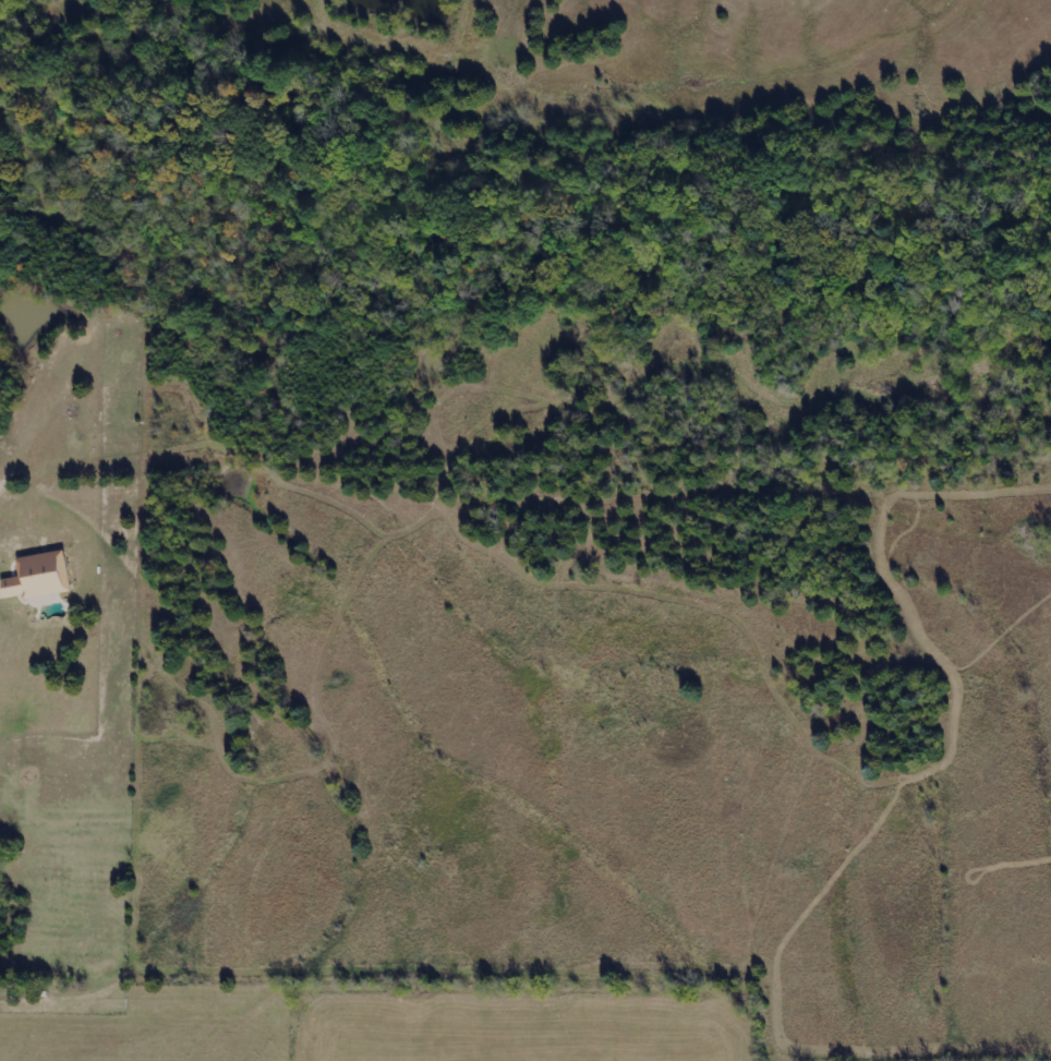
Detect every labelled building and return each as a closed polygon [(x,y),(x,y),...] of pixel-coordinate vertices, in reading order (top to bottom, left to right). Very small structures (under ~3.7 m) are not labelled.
[(19,558),(22,577),(5,580),(8,600),(74,590),(68,551),(19,558)]
